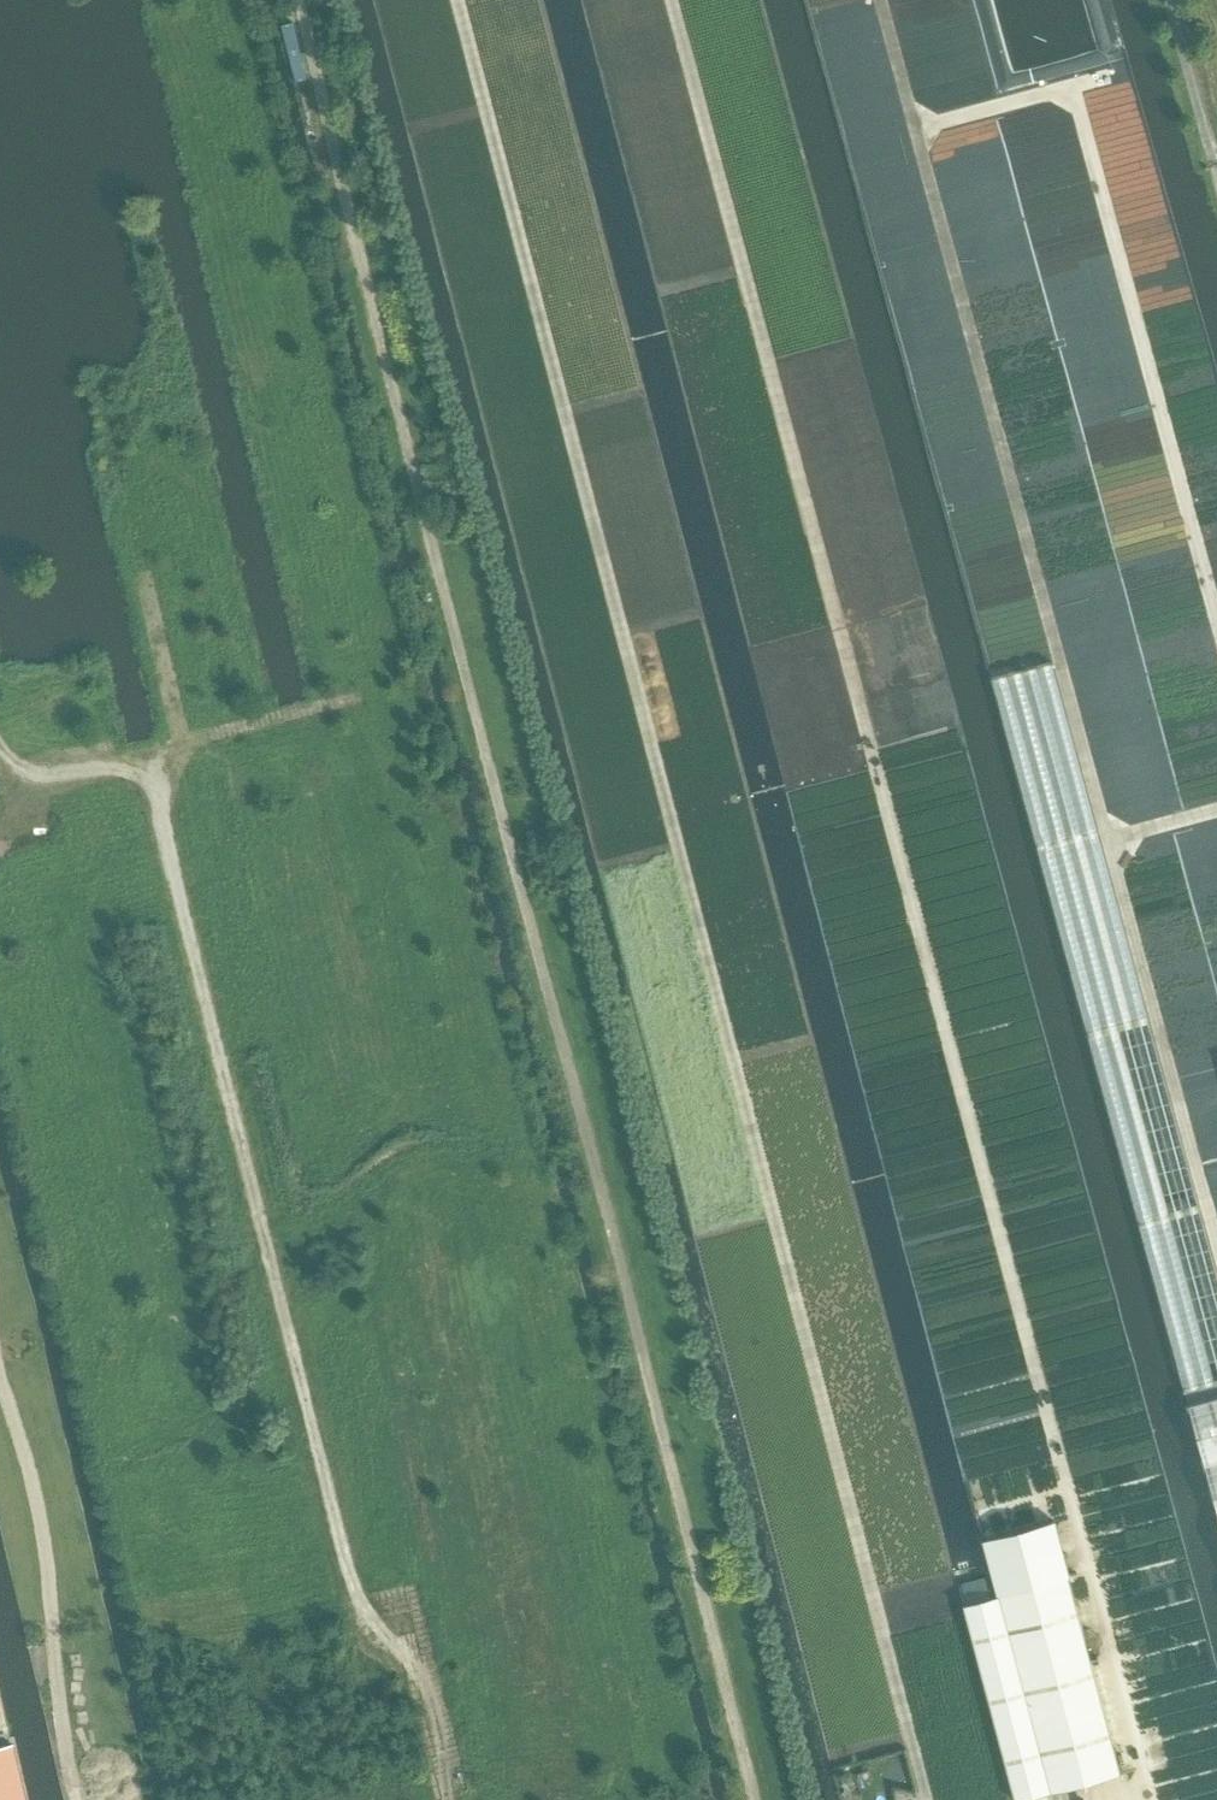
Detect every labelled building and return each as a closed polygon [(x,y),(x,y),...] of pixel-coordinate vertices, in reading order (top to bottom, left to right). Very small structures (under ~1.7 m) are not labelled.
[(991,678),(1087,1034),(1147,1018),(1051,662),(991,678)] [(1088,1036),(1188,1404),(1216,1511),(1216,1076),(1163,1091),(1144,1021),(1088,1036)] [(962,1604),(1015,1799),(1017,1799),(1047,1792),(1048,1792),(1050,1791),(1074,1785),(1075,1785),(1120,1773),(1068,1576),(1053,1520),(983,1539),(997,1595),(988,1597),(987,1598),(984,1585),(963,1590),(966,1603),(965,1603),(962,1604)] [(12,1744),(0,1746),(0,1799),(25,1799),(12,1744)]
